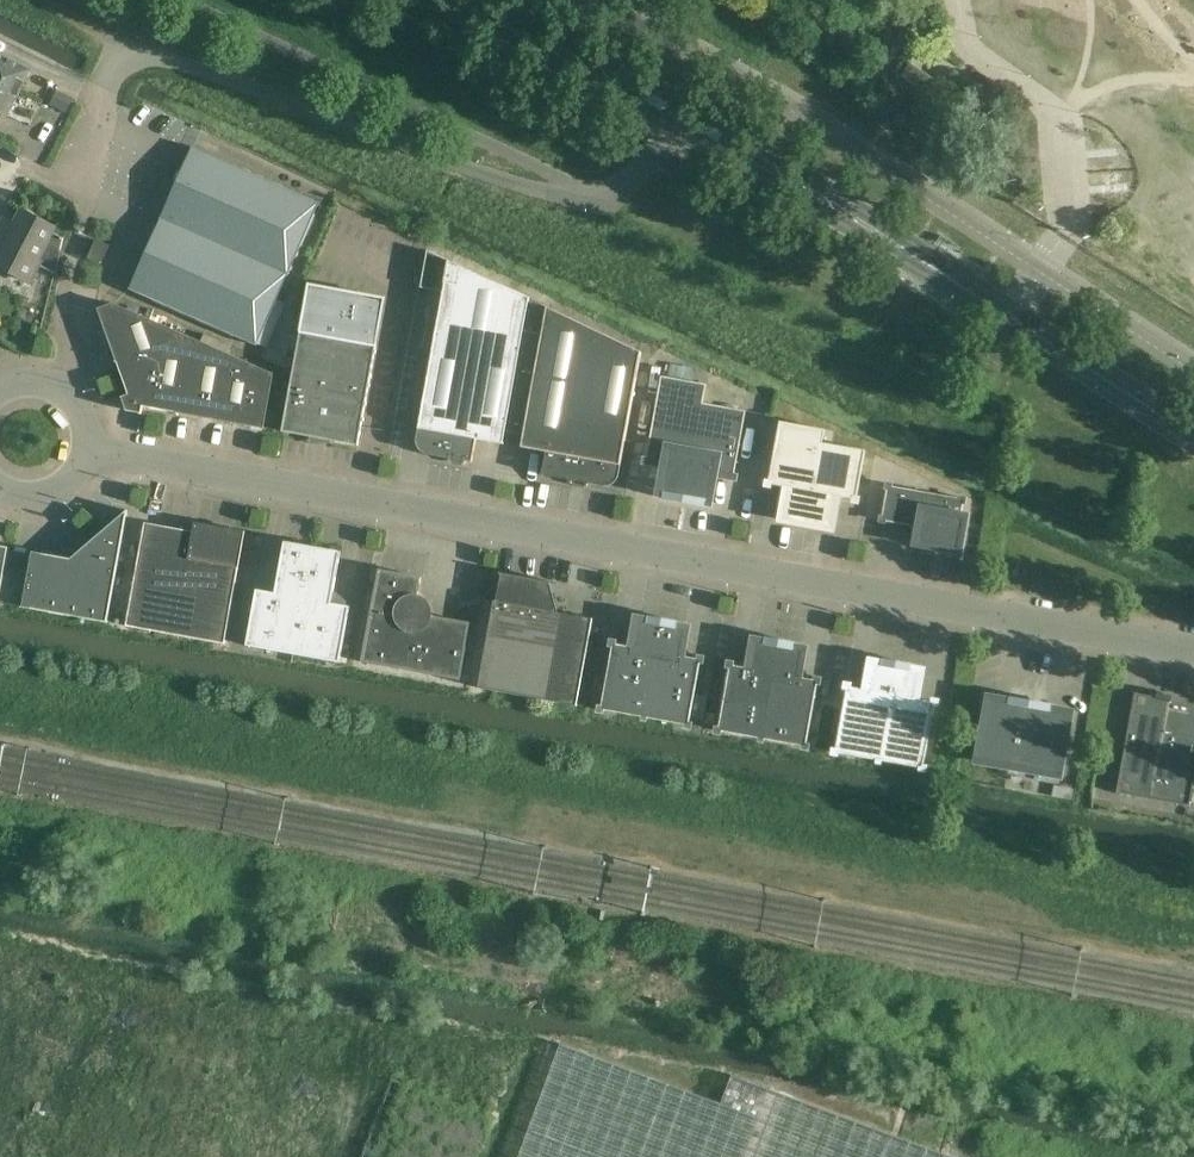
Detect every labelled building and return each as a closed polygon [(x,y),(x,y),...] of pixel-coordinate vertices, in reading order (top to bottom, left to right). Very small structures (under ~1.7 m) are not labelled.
[(0,55),(0,81),(5,83),(6,82),(21,89),(31,70),(0,55)] [(21,89),(6,82),(5,83),(0,81),(0,112),(8,115),(21,89)] [(192,147),(164,211),(211,232),(177,311),(256,346),(257,345),(266,349),(285,305),(276,301),(319,203),(192,147)] [(63,238),(52,232),(54,228),(22,211),(11,231),(6,233),(0,230),(0,266),(30,282),(39,263),(55,271),(63,238)] [(164,211),(129,290),(177,311),(211,232),(164,211)] [(101,263),(109,246),(97,241),(89,258),(101,263)] [(419,429),(418,431),(417,440),(417,442),(417,445),(419,448),(420,450),(422,452),(425,453),(428,454),(442,457),(442,458),(449,459),(448,461),(450,461),(451,459),(463,461),(463,464),(465,464),(465,462),(472,463),(476,439),(503,444),(505,432),(515,434),(536,317),(526,316),(529,298),(449,261),(449,262),(427,253),(420,289),(443,292),(419,429)] [(301,332),(282,432),(358,446),(376,346),(384,299),(309,285),(301,332)] [(113,304),(98,309),(117,361),(116,361),(116,363),(117,362),(129,395),(121,398),(122,399),(123,399),(127,411),(140,413),(140,414),(141,414),(142,406),(177,413),(176,414),(178,414),(178,413),(264,428),(273,374),(113,304)] [(522,447),(546,452),(542,475),(570,480),(569,483),(571,483),(572,480),(586,483),(585,486),(587,486),(588,484),(603,486),(606,486),(608,486),(611,485),(613,484),(615,482),(616,480),(618,478),(618,475),(641,352),(547,308),(545,319),(536,317),(515,434),(524,435),(522,447)] [(715,475),(734,478),(745,411),(703,403),(706,385),(661,376),(646,457),(645,462),(663,465),(658,495),(663,496),(663,499),(704,506),(705,503),(710,504),(715,475)] [(838,498),(857,501),(857,496),(865,451),(822,443),(825,430),(780,422),(769,480),(768,480),(767,485),(786,488),(780,520),(832,529),(838,498)] [(912,527),(918,528),(915,544),(960,553),(967,516),(961,515),(963,504),(964,504),(965,499),(959,498),(892,486),(893,486),(887,485),(886,490),(887,490),(882,516),(881,516),(880,521),(886,522),(912,526),(912,527)] [(123,514),(113,523),(71,559),(32,552),(22,607),(107,623),(125,525),(128,510),(123,514)] [(224,644),(245,531),(229,529),(228,538),(145,523),(126,626),(224,644)] [(275,593),(303,598),(312,546),(284,541),(275,593)] [(312,546),(303,598),(331,603),(341,552),(312,546)] [(9,551),(9,550),(0,548),(0,599),(9,551)] [(0,599),(0,603),(22,607),(31,555),(9,551),(0,599)] [(1020,570),(1013,568),(1010,575),(1018,577),(1020,570)] [(470,623),(427,615),(416,601),(421,578),(379,570),(375,592),(374,592),(374,593),(362,662),(460,680),(466,646),(465,646),(470,623)] [(592,619),(557,612),(550,583),(554,584),(554,583),(499,573),(499,574),(501,575),(496,601),(494,601),(478,688),(577,706),(592,619)] [(303,598),(275,593),(256,589),(246,646),(293,654),(303,598)] [(303,598),(293,654),(340,663),(350,606),(331,603),(303,598)] [(689,726),(690,722),(689,722),(700,663),(700,664),(701,659),(683,656),(688,627),(676,625),(677,621),(648,616),(648,620),(636,618),(631,646),(612,643),(611,647),(612,648),(601,706),(600,710),(605,711),(605,710),(642,717),(642,718),(647,719),(647,718),(685,725),(684,726),(689,726)] [(774,672),(780,640),(766,638),(765,641),(753,639),(748,667),(729,664),(729,668),(729,669),(724,698),(768,706),(774,672)] [(780,640),(774,672),(800,677),(805,648),(793,646),(794,643),(780,640)] [(865,689),(891,694),(917,698),(922,670),(910,668),(911,664),(883,659),(882,663),(870,661),(865,689)] [(819,680),(800,677),(774,672),(768,706),(724,698),(719,727),(718,727),(717,732),(722,732),(759,738),(759,739),(764,740),(765,739),(802,746),(802,747),(806,748),(807,743),(806,743),(817,685),(818,685),(819,680)] [(891,694),(865,689),(847,685),(846,690),(841,719),(863,723),(885,727),(891,694)] [(1181,701),(1180,702),(1162,699),(1162,698),(1135,693),(1116,793),(1190,806),(1193,782),(1193,704),(1181,701)] [(882,744),(879,761),(882,762),(882,761),(919,768),(923,769),(924,765),(924,764),(934,706),(935,706),(936,702),(917,698),(891,694),(885,727),(882,744)] [(977,761),(1018,769),(1031,701),(1010,697),(1009,700),(988,697),(977,761)] [(1031,701),(1018,769),(1060,777),(1072,712),(1051,708),(1051,705),(1031,701)] [(706,713),(704,724),(714,726),(716,715),(706,713)] [(879,761),(882,744),(860,740),(863,723),(841,719),(836,748),(835,748),(834,753),(839,754),(839,753),(876,760),(876,761),(879,761)] [(882,744),(885,727),(863,723),(860,740),(882,744)] [(1054,788),(1052,800),(1071,803),(1073,791),(1054,788)] [(732,1075),(721,1104),(560,1044),(518,1156),(953,1156),(732,1075)]
